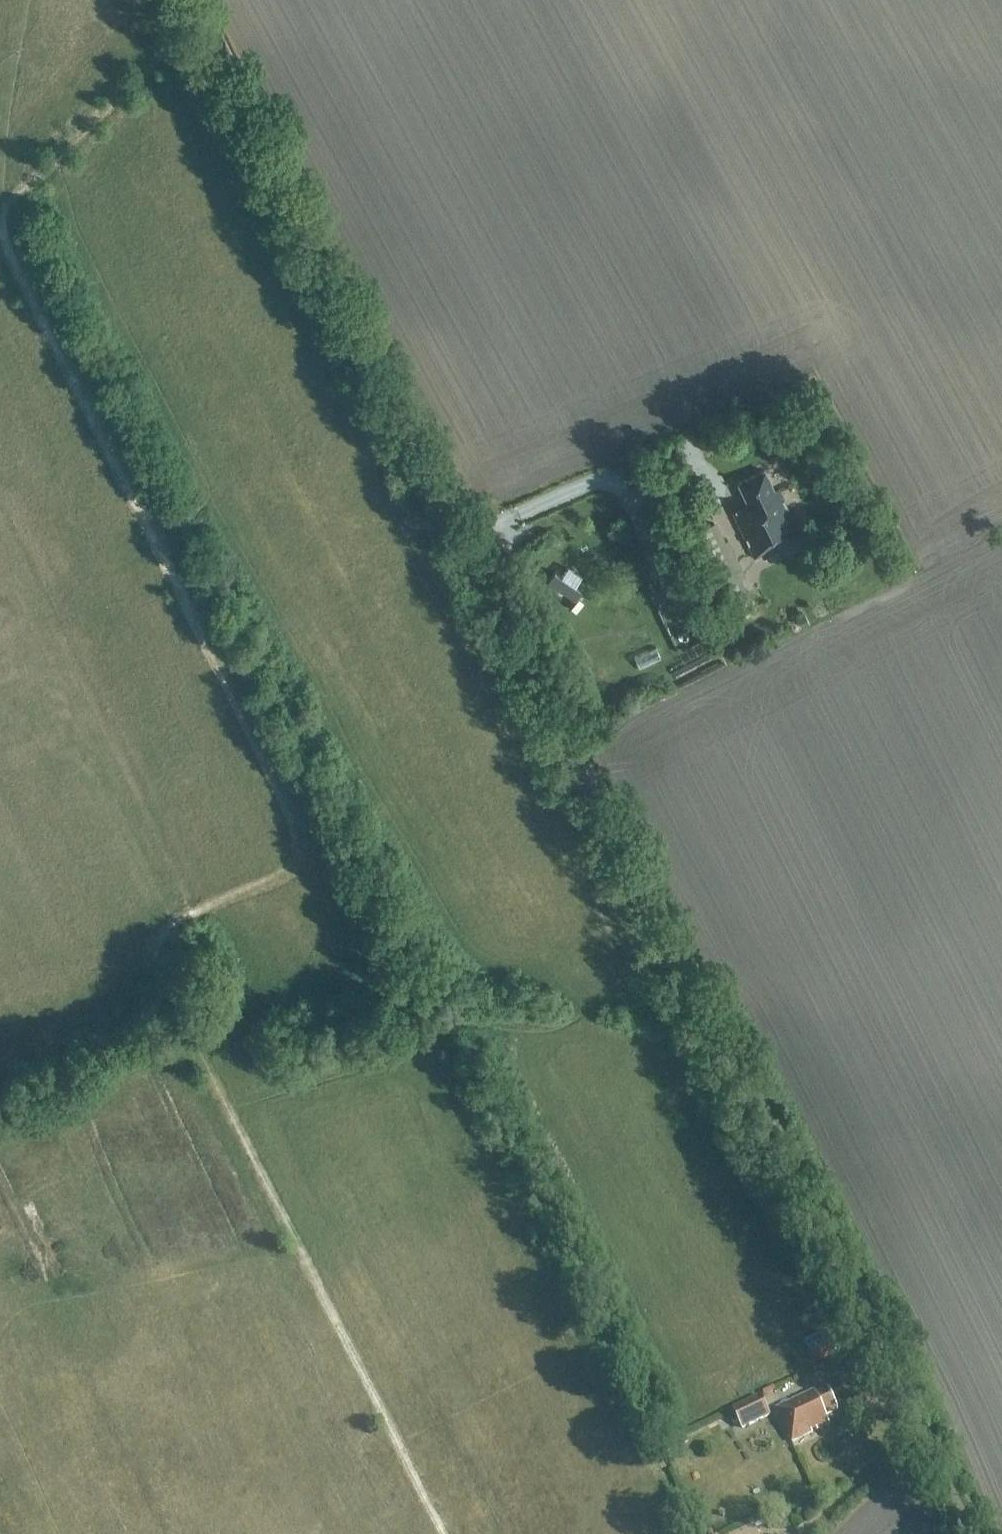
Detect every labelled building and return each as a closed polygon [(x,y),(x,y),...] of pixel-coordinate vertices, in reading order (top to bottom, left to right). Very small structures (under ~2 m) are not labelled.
[(774,493),(764,471),(739,483),(750,506),(734,513),(754,555),(799,533),(779,491),(774,493)] [(715,521),(686,535),(712,592),(746,576),(729,539),(724,541),(715,521)] [(575,600),(581,590),(554,572),(547,581),(575,600)] [(797,618),(803,629),(811,624),(806,614),(797,618)] [(824,1416),(836,1410),(827,1391),(815,1397),(812,1391),(775,1409),(791,1442),(828,1425),(824,1416)] [(769,1417),(760,1396),(731,1409),(740,1431),(769,1417)] [(752,1525),(733,1533),(756,1533),(752,1525)]
